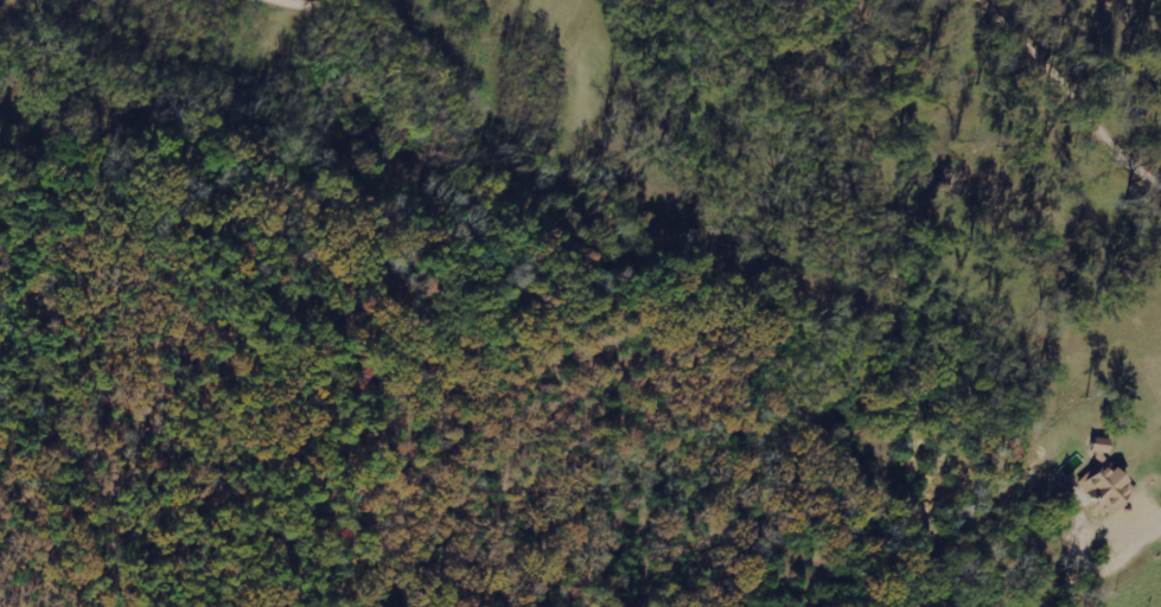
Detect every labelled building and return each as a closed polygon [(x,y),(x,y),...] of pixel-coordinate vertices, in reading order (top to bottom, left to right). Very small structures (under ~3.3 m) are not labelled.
[(1112,517),(1134,491),(1103,464),(1105,462),(1100,457),(1105,451),(1095,442),(1089,449),(1097,456),(1092,461),(1096,465),(1084,479),(1092,487),(1086,494),(1112,517)]
